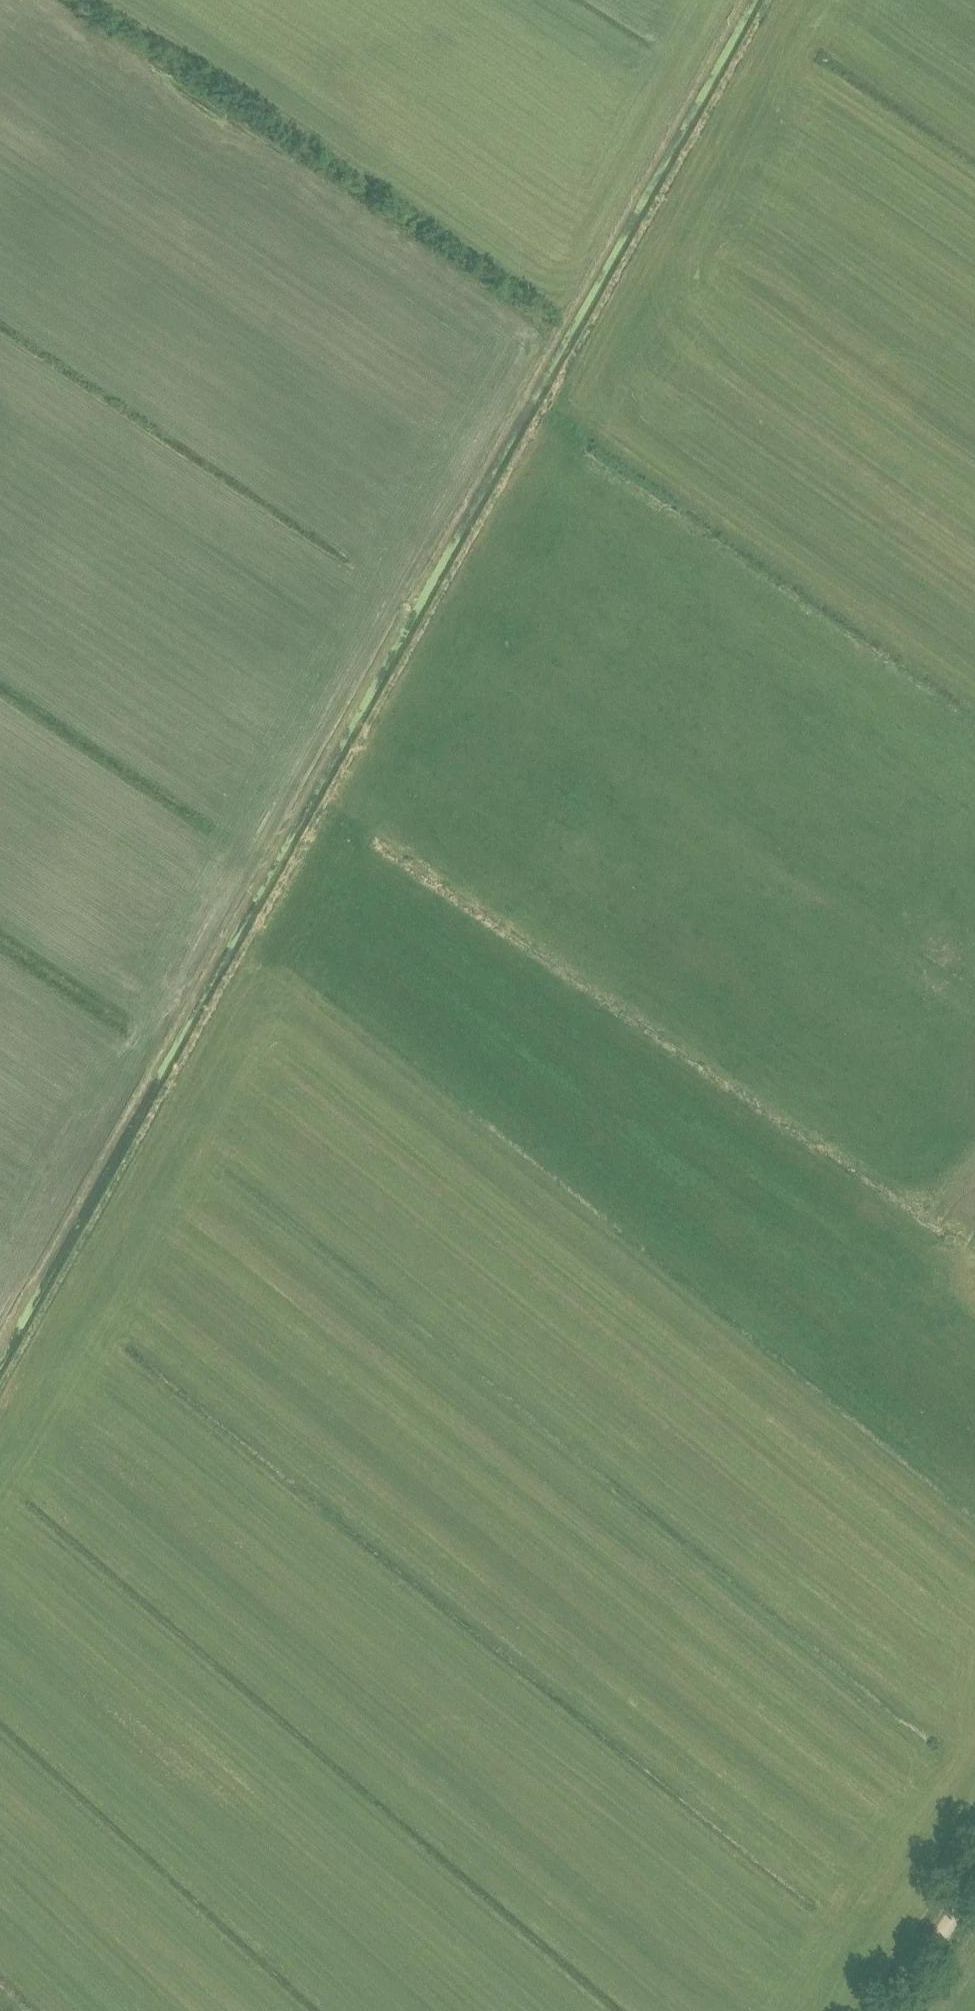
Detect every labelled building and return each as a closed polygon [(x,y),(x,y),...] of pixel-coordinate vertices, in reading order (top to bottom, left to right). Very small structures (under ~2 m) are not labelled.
[(957,1916),(947,1928),(958,1936),(968,1924),(957,1916)]
